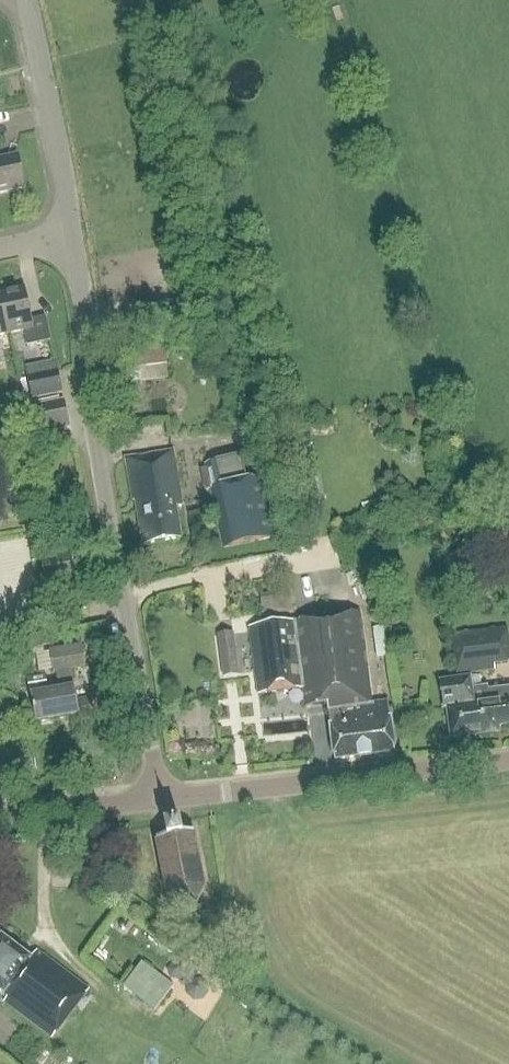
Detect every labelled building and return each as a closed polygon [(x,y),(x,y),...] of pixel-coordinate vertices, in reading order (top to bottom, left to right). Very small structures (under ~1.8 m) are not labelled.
[(24,188),(17,155),(0,159),(0,193),(24,188)] [(1,292),(9,334),(24,330),(27,346),(50,341),(45,317),(31,320),(24,287),(1,292)] [(9,334),(1,292),(0,293),(0,336),(9,334)] [(167,379),(163,342),(118,347),(122,384),(167,379)] [(61,392),(56,369),(26,376),(31,398),(61,392)] [(28,405),(33,431),(70,424),(65,398),(28,405)] [(175,507),(181,505),(173,453),(126,461),(132,501),(135,500),(142,543),(180,537),(175,507)] [(249,480),(241,454),(204,462),(205,468),(199,470),(204,491),(210,489),(223,549),(280,536),(267,476),(249,480)] [(270,618),(300,617),(298,593),(269,595),(270,618)] [(334,761),(395,753),(388,702),(372,704),(360,612),(250,627),(259,695),(303,689),(305,707),(327,706),(334,761)] [(508,663),(508,647),(506,628),(450,635),(456,675),(495,670),(495,664),(508,663)] [(238,674),(232,633),(217,635),(222,676),(238,674)] [(77,702),(71,672),(86,669),(82,645),(50,651),(54,675),(56,674),(59,691),(31,696),(36,724),(71,717),(72,722),(98,717),(95,699),(77,702)] [(508,724),(508,687),(489,690),(488,686),(473,689),(471,677),(439,682),(443,709),(448,708),(452,738),(496,731),(495,726),(508,724)] [(220,723),(215,697),(182,704),(188,730),(220,723)] [(196,905),(204,889),(193,834),(182,836),(179,822),(165,825),(168,840),(156,841),(166,896),(180,908),(196,905)] [(90,992),(38,953),(32,960),(1,937),(0,939),(0,990),(5,994),(1,1000),(54,1040),(90,992)] [(162,979),(143,1004),(154,1011),(173,986),(162,979)]
